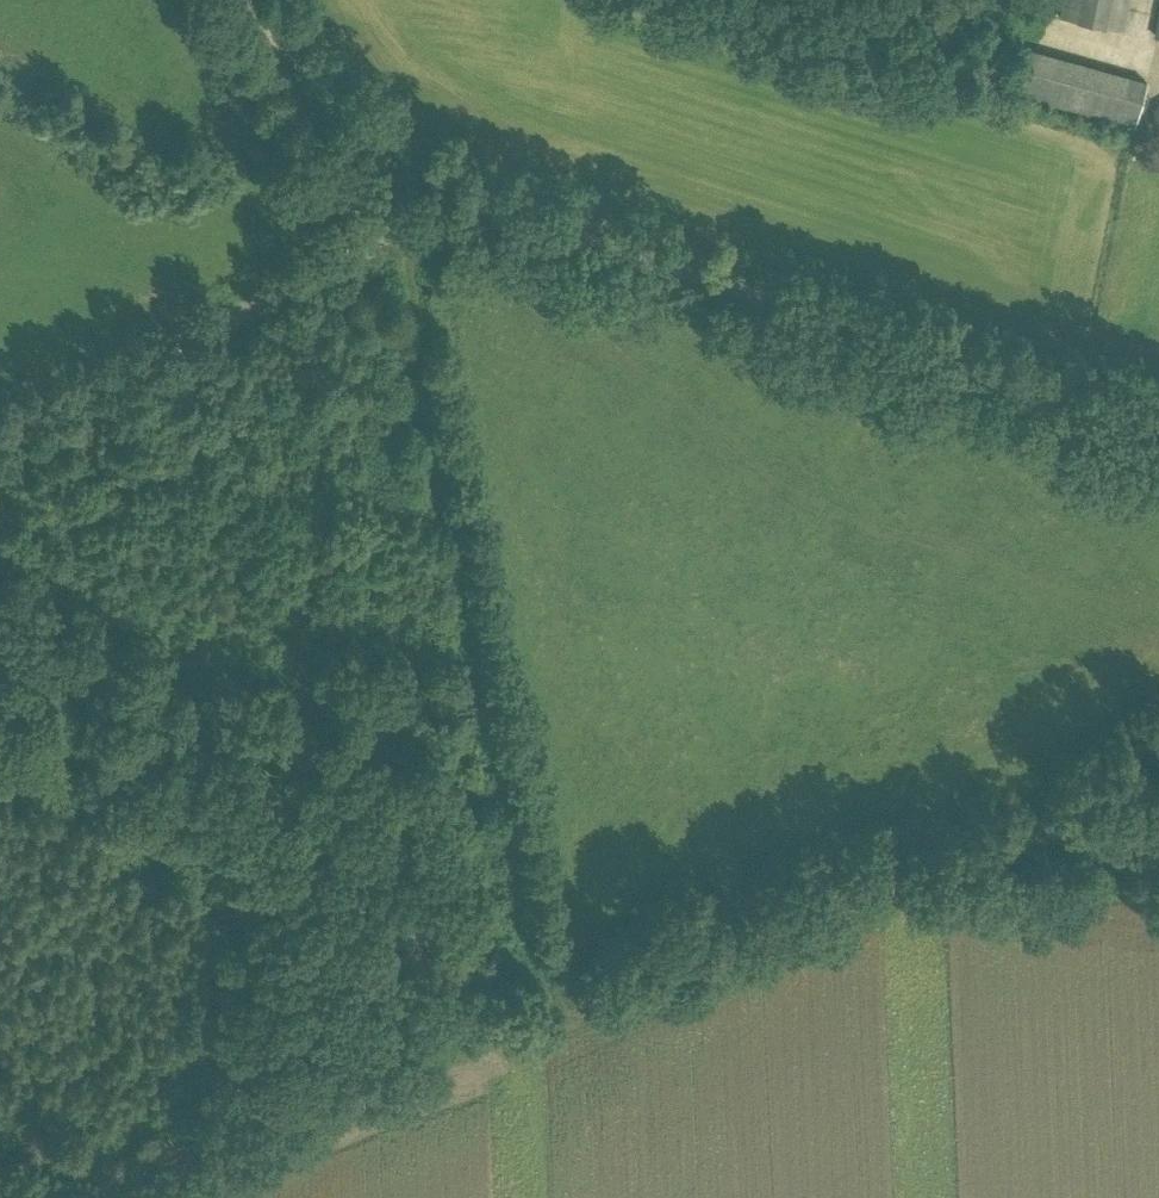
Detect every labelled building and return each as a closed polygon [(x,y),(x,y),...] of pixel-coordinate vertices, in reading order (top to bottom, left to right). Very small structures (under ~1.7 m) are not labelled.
[(1059,17),(1124,30),(1130,0),(1062,0),(1059,17)] [(1133,126),(1146,81),(1032,49),(1019,94),(1133,126)]
